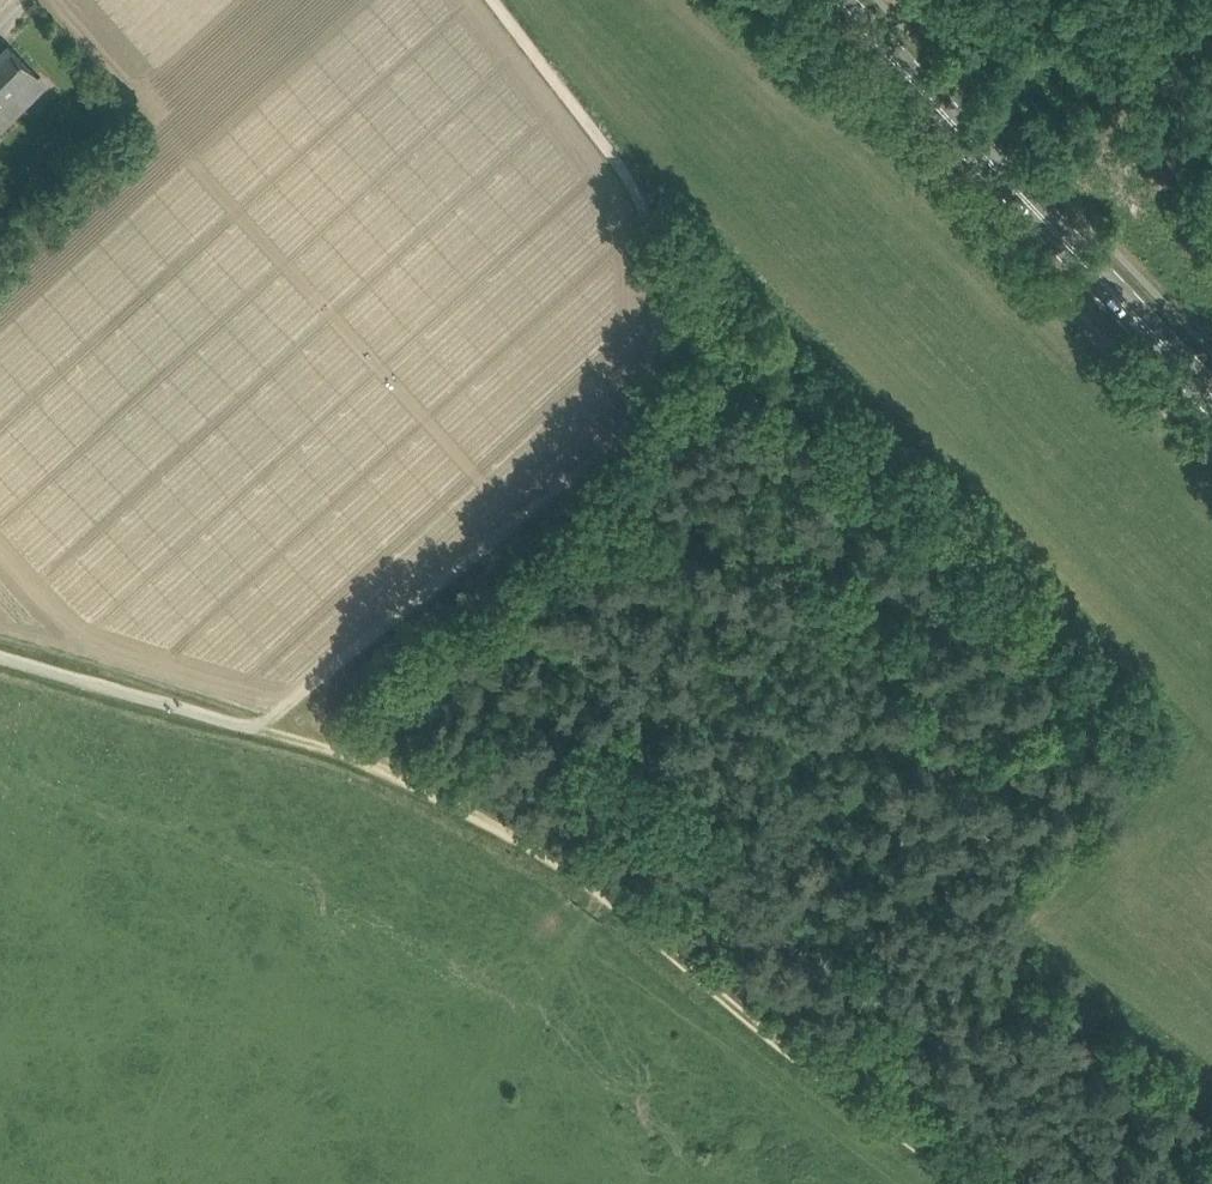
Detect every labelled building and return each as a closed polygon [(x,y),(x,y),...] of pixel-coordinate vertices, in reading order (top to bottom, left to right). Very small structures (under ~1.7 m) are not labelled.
[(27,102),(15,90),(35,71),(10,45),(0,55),(0,129),(27,102)]
